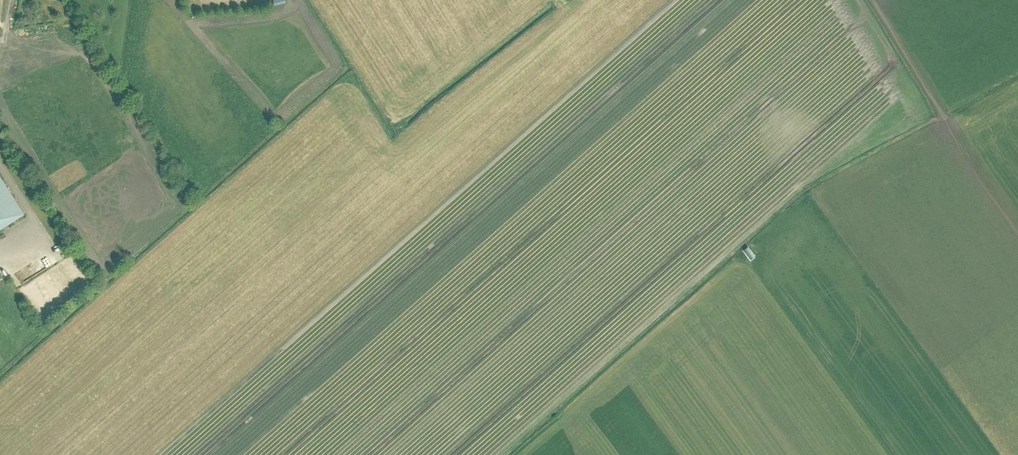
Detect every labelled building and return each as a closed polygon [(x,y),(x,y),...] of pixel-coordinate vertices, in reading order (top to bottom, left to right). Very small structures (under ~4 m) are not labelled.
[(13,221),(23,215),(0,179),(0,230),(13,221)] [(0,233),(0,239),(8,235),(6,230),(0,233)]
